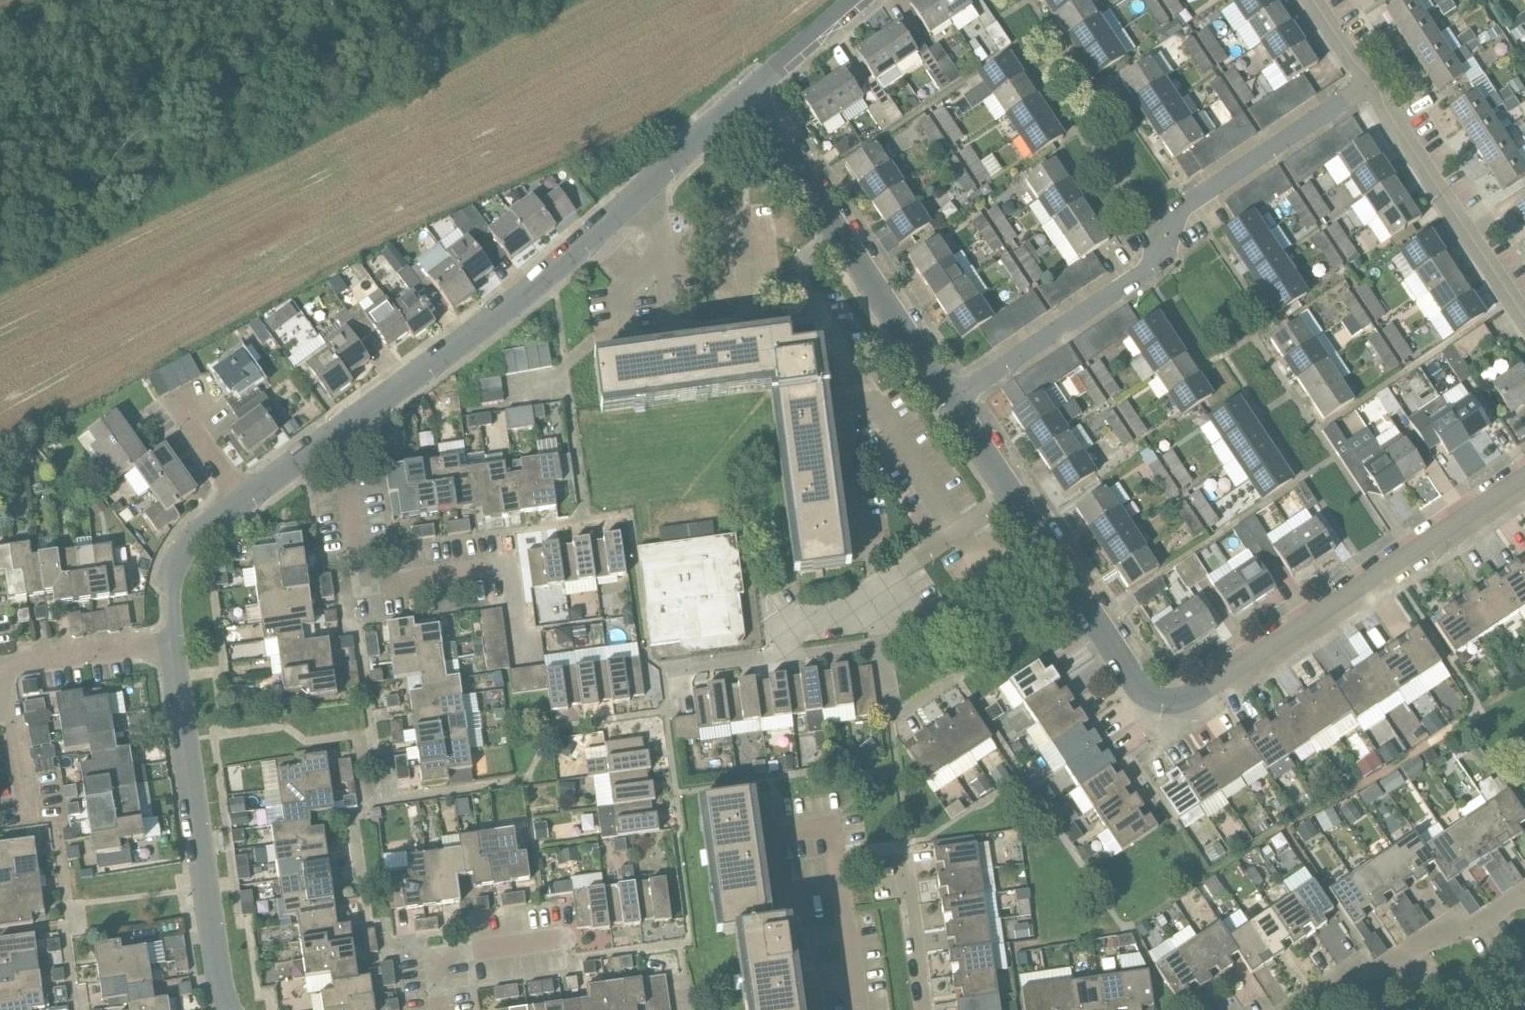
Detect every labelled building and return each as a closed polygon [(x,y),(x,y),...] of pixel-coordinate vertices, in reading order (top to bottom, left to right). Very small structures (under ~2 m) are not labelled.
[(951,20),(938,0),(918,0),(911,5),(930,34),(951,20)] [(951,20),(971,7),(967,0),(938,0),(951,20)] [(1055,17),(1080,0),(1044,0),(1055,17)] [(1068,37),(1099,16),(1088,0),(1080,0),(1055,17),(1068,37)] [(1159,5),(1156,0),(1142,0),(1150,11),(1159,5)] [(1164,2),(1174,17),(1184,10),(1177,0),(1167,0),(1164,2)] [(1277,4),(1274,0),(1239,0),(1234,3),(1248,24),(1277,4)] [(1426,14),(1420,5),(1417,0),(1402,0),(1385,11),(1399,32),(1426,14)] [(1438,6),(1444,16),(1456,7),(1452,0),(1447,0),(1438,6)] [(1261,44),(1290,24),(1277,4),(1248,24),(1261,44)] [(1159,5),(1150,11),(1159,26),(1169,19),(1159,5)] [(1412,52),(1440,34),(1426,14),(1399,32),(1412,52)] [(1068,37),(1081,57),(1112,37),(1099,16),(1068,37)] [(1182,28),(1176,20),(1157,33),(1163,43),(1183,29),(1182,28)] [(897,67),(917,54),(897,24),(877,37),(897,67)] [(1011,45),(997,24),(986,31),(1000,52),(1011,45)] [(1274,64),(1304,44),(1290,24),(1261,44),(1274,64)] [(1497,25),(1486,32),(1491,40),(1492,41),(1503,34),(1497,25)] [(1510,34),(1516,42),(1524,36),(1524,34),(1521,27),(1510,34)] [(1208,50),(1218,44),(1208,28),(1198,35),(1208,50)] [(1459,38),(1464,47),(1477,39),(1477,38),(1471,30),(1459,38)] [(1439,93),(1466,75),(1460,66),(1473,58),(1471,56),(1483,48),(1482,46),(1491,40),(1486,32),(1477,38),(1477,39),(1464,47),(1453,54),(1453,55),(1426,73),(1439,93)] [(1453,55),(1453,54),(1440,34),(1412,52),(1426,73),(1453,55)] [(877,81),(897,67),(877,37),(856,51),(873,77),(865,83),(877,102),(892,124),(902,117),(888,95),(887,96),(877,81)] [(1112,37),(1081,57),(1095,77),(1126,57),(1112,37)] [(1194,60),(1204,53),(1193,38),(1184,44),(1194,60)] [(975,52),(981,48),(975,39),(969,43),(975,52)] [(1218,44),(1208,50),(1218,65),(1228,59),(1218,44)] [(1291,82),(1303,75),(1317,65),(1304,44),(1274,64),(1288,84),(1291,82)] [(940,91),(950,84),(937,63),(929,50),(918,57),(940,91)] [(1204,53),(1194,60),(1204,75),(1214,69),(1204,53)] [(937,63),(950,84),(962,77),(947,56),(937,63)] [(993,96),(1022,76),(1009,56),(979,75),(993,96)] [(1120,79),(1134,100),(1164,79),(1151,59),(1120,79)] [(1235,90),(1245,83),(1235,68),(1225,75),(1235,90)] [(823,84),(842,113),(863,100),(843,70),(823,84)] [(1291,82),(1305,102),(1316,95),(1303,75),(1291,82)] [(1006,116),(1036,96),(1022,76),(993,96),(1006,116)] [(1220,100),(1230,93),(1220,78),(1210,84),(1220,100)] [(1507,85),(1509,87),(1515,97),(1524,89),(1517,78),(1507,85)] [(1134,100),(1147,120),(1178,99),(1164,79),(1134,100)] [(1281,89),(1294,109),(1305,102),(1291,82),(1288,84),(1281,89)] [(1245,83),(1235,90),(1245,105),(1255,99),(1245,83)] [(822,127),(842,113),(823,84),(802,98),(822,127)] [(970,86),(951,100),(956,106),(975,92),(970,86)] [(1490,112),(1491,113),(1503,105),(1515,97),(1509,87),(1497,95),(1496,94),(1484,102),(1477,92),(1450,109),(1463,130),(1490,112)] [(1270,96),(1283,117),(1294,109),(1281,89),(1270,96)] [(1230,93),(1220,100),(1231,115),(1240,109),(1230,93)] [(1020,136),(1049,117),(1036,96),(1006,116),(1020,136)] [(1259,103),(1273,124),(1283,117),(1270,96),(1259,103)] [(917,104),(913,97),(904,102),(909,109),(917,104)] [(1515,97),(1503,105),(1508,114),(1521,106),(1515,97)] [(1147,120),(1160,140),(1191,119),(1178,99),(1147,120)] [(881,131),(892,124),(877,102),(867,109),(881,131)] [(1259,103),(1248,110),(1262,131),(1273,124),(1259,103)] [(944,128),(953,122),(943,107),(934,113),(944,128)] [(1477,150),(1504,132),(1491,113),(1490,112),(1463,130),(1477,150)] [(1232,121),(1246,142),(1257,134),(1243,114),(1232,121)] [(929,138),(939,132),(929,116),(919,123),(929,138)] [(1020,136),(1033,157),(1063,137),(1049,117),(1020,136)] [(1189,150),(1200,143),(1204,140),(1191,119),(1160,140),(1174,160),(1189,150)] [(1235,149),(1246,142),(1232,121),(1221,128),(1235,149)] [(953,122),(944,128),(954,144),(963,138),(953,122)] [(1224,156),(1235,149),(1221,128),(1211,135),(1224,156)] [(1341,155),(1352,148),(1338,128),(1327,135),(1341,155)] [(939,132),(929,138),(939,154),(949,147),(939,132)] [(1490,171),(1517,153),(1510,142),(1504,132),(1477,150),(1490,171)] [(855,133),(834,146),(841,157),(862,143),(855,133)] [(1213,163),(1224,156),(1211,135),(1204,140),(1200,143),(1213,163)] [(1330,163),(1337,158),(1341,155),(1327,135),(1316,142),(1330,163)] [(1351,179),(1380,159),(1366,138),(1352,148),(1341,155),(1337,158),(1351,179)] [(1319,170),(1330,163),(1316,142),(1305,150),(1319,170)] [(1202,170),(1213,163),(1200,143),(1189,150),(1202,170)] [(846,164),(860,185),(890,164),(877,144),(846,164)] [(970,169),(980,162),(970,147),(960,153),(970,169)] [(1308,177),(1319,170),(1305,150),(1295,157),(1308,177)] [(1523,162),(1517,153),(1490,171),(1504,191),(1524,177),(1524,165),(1523,162)] [(956,178),(966,172),(956,157),(946,163),(956,178)] [(1297,184),(1308,177),(1295,157),(1284,164),(1297,184)] [(1364,199),(1393,179),(1380,159),(1351,179),(1364,199)] [(1039,201),(1068,181),(1055,161),(1025,180),(1039,201)] [(980,162),(970,169),(980,184),(990,177),(980,162)] [(860,185),(873,205),(904,184),(890,164),(860,185)] [(1281,195),(1292,188),(1279,167),(1268,175),(1281,195)] [(966,172),(956,178),(966,194),(976,188),(966,172)] [(1270,202),(1281,195),(1268,175),(1257,182),(1270,202)] [(1364,199),(1377,219),(1407,199),(1393,179),(1364,199)] [(1052,221),(1082,201),(1068,181),(1039,201),(1052,221)] [(1260,209),(1270,202),(1257,182),(1246,189),(1260,209)] [(1311,205),(1321,198),(1311,183),(1301,190),(1311,205)] [(873,205),(886,225),(917,204),(904,184),(873,205)] [(992,191),(987,184),(979,189),(984,197),(992,191)] [(510,214),(533,244),(555,228),(551,223),(557,219),(559,222),(574,212),(558,189),(539,203),(533,196),(509,212),(511,214),(510,214)] [(1249,216),(1254,213),(1260,209),(1246,189),(1235,196),(1249,216)] [(1297,214),(1307,208),(1296,193),(1287,199),(1297,214)] [(1238,224),(1249,216),(1235,196),(1225,203),(1238,224)] [(1321,198),(1311,205),(1321,220),(1331,213),(1321,198)] [(1377,219),(1391,239),(1420,219),(1407,199),(1377,219)] [(1514,207),(1524,224),(1524,200),(1514,207)] [(1052,221),(1066,241),(1095,221),(1082,201),(1052,221)] [(917,204),(886,225),(900,245),(931,225),(917,204)] [(489,232),(490,229),(474,206),(461,212),(480,238),(489,232)] [(998,228),(1007,222),(997,206),(987,213),(998,228)] [(1307,208),(1297,214),(1307,229),(1317,223),(1307,208)] [(450,261),(470,287),(493,271),(473,244),(480,238),(461,212),(449,217),(466,239),(445,254),(450,260),(450,261)] [(1223,233),(1237,254),(1267,233),(1254,213),(1249,216),(1238,224),(1223,233)] [(490,229),(489,232),(510,261),(533,244),(510,214),(490,229)] [(984,237),(993,231),(983,216),(973,222),(984,237)] [(1095,221),(1066,241),(1079,261),(1081,260),(1092,253),(1109,242),(1095,221)] [(1007,222),(998,228),(1008,244),(1017,237),(1007,222)] [(1338,245),(1348,238),(1338,223),(1328,229),(1338,245)] [(993,231),(984,237),(994,253),(1003,246),(993,231)] [(1237,254),(1250,274),(1281,254),(1267,233),(1237,254)] [(1323,254),(1333,248),(1323,233),(1313,239),(1323,254)] [(1414,274),(1444,255),(1430,234),(1401,254),(1414,274)] [(908,258),(922,279),(953,258),(939,238),(908,258)] [(1348,238),(1338,245),(1348,260),(1358,253),(1348,238)] [(1029,243),(1024,246),(1034,262),(1040,258),(1036,253),(1029,243)] [(1025,268),(1034,262),(1024,246),(1014,253),(1025,268)] [(1333,248),(1323,254),(1334,269),(1343,263),(1333,248)] [(1081,260),(1095,280),(1106,273),(1092,253),(1081,260)] [(1250,274),(1264,294),(1294,274),(1281,254),(1250,274)] [(1428,294),(1457,274),(1444,255),(1414,274),(1428,294)] [(1011,277),(1020,271),(1009,256),(1000,262),(1011,277)] [(922,279),(935,299),(966,278),(953,258),(922,279)] [(1081,260),(1079,261),(1070,267),(1084,287),(1095,280),(1081,260)] [(408,268),(425,290),(433,284),(452,311),(475,294),(470,287),(450,261),(429,276),(420,263),(411,270),(409,267),(408,268)] [(1034,262),(1025,268),(1035,284),(1045,277),(1034,262)] [(1060,274),(1073,295),(1084,287),(1070,267),(1060,274)] [(416,296),(425,290),(408,268),(398,275),(412,293),(416,296)] [(1020,271),(1011,277),(1021,292),(1030,286),(1020,271)] [(1049,281),(1062,302),(1073,295),(1060,274),(1049,281)] [(1294,274),(1264,294),(1277,315),(1283,311),(1298,301),(1308,294),(1294,274)] [(1441,314),(1470,295),(1457,274),(1428,294),(1441,314)] [(339,275),(328,282),(337,297),(349,290),(339,275)] [(935,299),(949,319),(979,298),(966,278),(935,299)] [(1049,281),(1038,289),(1052,309),(1062,302),(1049,281)] [(1367,306),(1377,299),(1367,284),(1357,291),(1367,306)] [(349,312),(352,317),(367,338),(376,332),(388,348),(409,333),(391,308),(392,307),(380,290),(368,298),(376,308),(366,315),(359,306),(349,312)] [(1022,299),(1036,320),(1046,312),(1033,292),(1022,299)] [(391,308),(409,333),(414,339),(436,324),(416,296),(412,293),(392,307),(391,308)] [(1352,315),(1362,309),(1352,293),(1342,300),(1352,315)] [(1441,314),(1455,335),(1484,315),(1470,295),(1441,314)] [(979,328),(989,321),(992,318),(979,298),(949,319),(962,339),(979,328)] [(1025,327),(1036,320),(1022,299),(1011,306),(1025,327)] [(1377,299),(1367,306),(1377,321),(1387,314),(1377,299)] [(1299,302),(1298,301),(1283,311),(1284,312),(1287,317),(1302,307),(1299,302)] [(1014,334),(1025,327),(1011,306),(1000,313),(1014,334)] [(1131,334),(1141,326),(1128,306),(1117,313),(1131,334)] [(343,330),(323,345),(325,347),(326,346),(328,350),(348,377),(370,361),(357,345),(367,338),(352,317),(349,312),(348,313),(346,309),(335,317),(343,330)] [(1362,309),(1352,315),(1362,331),(1372,324),(1362,309)] [(1003,341),(1014,334),(1000,313),(992,318),(989,321),(1003,341)] [(1120,341),(1128,335),(1131,334),(1117,313),(1106,321),(1120,341)] [(1142,355),(1171,336),(1158,315),(1141,326),(1131,334),(1128,335),(1142,355)] [(282,328),(274,317),(266,322),(274,333),(282,328)] [(248,327),(254,335),(264,327),(258,319),(248,327)] [(1270,340),(1284,361),(1315,340),(1301,320),(1270,340)] [(992,348),(1003,341),(989,321),(979,328),(992,348)] [(1109,348),(1120,341),(1106,321),(1095,328),(1109,348)] [(1394,346),(1403,339),(1393,324),(1383,331),(1394,346)] [(1452,346),(1462,360),(1493,340),(1484,325),(1452,346)] [(1098,356),(1109,348),(1095,328),(1085,335),(1098,356)] [(1379,356),(1389,349),(1379,334),(1369,341),(1379,356)] [(1087,363),(1098,356),(1085,335),(1074,342),(1087,363)] [(1155,376),(1185,356),(1171,336),(1142,355),(1155,376)] [(790,338),(595,364),(601,408),(771,386),(775,385),(776,388),(789,487),(800,572),(845,566),(822,391),(830,390),(827,365),(818,366),(816,347),(791,350),(790,338)] [(1403,339),(1394,346),(1404,361),(1414,354),(1403,339)] [(1284,361),(1297,381),(1328,360),(1315,340),(1284,361)] [(1379,356),(1369,341),(1362,345),(1364,347),(1370,356),(1373,360),(1379,356)] [(536,346),(541,369),(552,367),(548,344),(536,346)] [(326,346),(325,347),(294,368),(310,390),(319,383),(331,399),(352,384),(348,377),(328,350),(326,346)] [(529,371),(541,369),(536,346),(524,348),(529,371)] [(1071,373),(1082,366),(1069,346),(1058,353),(1071,373)] [(1462,360),(1452,346),(1442,353),(1462,383),(1473,376),(1462,360)] [(517,373),(529,371),(524,348),(513,350),(517,373)] [(1389,349),(1379,356),(1389,371),(1399,364),(1389,349)] [(506,375),(517,373),(513,350),(502,352),(506,375)] [(235,415),(264,394),(264,393),(263,394),(256,385),(262,381),(242,353),(214,373),(230,395),(235,391),(238,396),(227,404),(235,415)] [(1061,380),(1071,373),(1058,353),(1047,360),(1061,380)] [(180,361),(191,382),(201,377),(190,355),(180,361)] [(1155,376),(1168,396),(1198,376),(1185,356),(1155,376)] [(1054,385),(1061,380),(1047,360),(1036,367),(1050,388),(1054,385)] [(1297,381),(1311,401),(1341,380),(1328,360),(1297,381)] [(180,388),(191,382),(180,361),(169,366),(180,388)] [(1101,383),(1111,376),(1109,374),(1102,363),(1100,361),(1091,368),(1101,383)] [(169,393),(180,388),(169,366),(158,372),(169,393)] [(1039,395),(1042,393),(1050,388),(1036,367),(1025,374),(1039,395)] [(1520,369),(1494,387),(1512,413),(1524,404),(1524,376),(1520,369)] [(1086,392),(1096,386),(1086,371),(1076,377),(1086,392)] [(159,398),(169,393),(158,372),(148,377),(159,398)] [(1028,402),(1039,395),(1025,374),(1014,382),(1028,402)] [(1111,376),(1101,383),(1111,398),(1121,391),(1111,376)] [(1168,396),(1182,416),(1212,397),(1198,376),(1168,396)] [(479,393),(502,389),(501,378),(478,381),(479,393)] [(1341,380),(1311,401),(1324,421),(1355,401),(1341,380)] [(1011,413),(1025,433),(1055,413),(1068,405),(1054,385),(1050,388),(1042,393),(1039,395),(1028,402),(1014,382),(1002,390),(1015,411),(1011,413)] [(1096,386),(1086,392),(1097,408),(1106,401),(1096,386)] [(502,389),(479,393),(481,404),(504,401),(502,389)] [(1377,396),(1392,418),(1402,410),(1388,389),(1377,396)] [(264,394),(235,415),(242,424),(232,432),(248,454),(277,433),(271,424),(281,417),(264,394)] [(1409,423),(1428,451),(1440,443),(1448,455),(1468,442),(1449,412),(1440,398),(1420,412),(1421,415),(1409,423)] [(1449,412),(1468,442),(1489,428),(1470,398),(1449,412)] [(1209,420),(1222,440),(1252,420),(1238,400),(1209,420)] [(1025,433),(1039,453),(1069,433),(1064,425),(1082,413),(1074,401),(1068,405),(1055,413),(1025,433)] [(1128,423),(1137,416),(1127,401),(1117,408),(1128,423)] [(532,407),(534,420),(546,418),(544,406),(532,407)] [(535,426),(534,420),(532,407),(505,411),(506,412),(508,426),(508,430),(535,426)] [(411,416),(407,409),(398,415),(403,422),(411,416)] [(1113,433),(1123,426),(1113,411),(1103,417),(1113,433)] [(98,459),(131,435),(116,413),(88,432),(97,444),(90,448),(98,459)] [(479,415),(481,427),(492,426),(491,413),(479,415)] [(469,429),(481,427),(479,415),(467,417),(469,429)] [(1137,416),(1128,423),(1138,438),(1148,431),(1137,416)] [(290,436),(300,428),(294,419),(283,427),(290,436)] [(1236,460),(1265,440),(1252,420),(1222,440),(1236,460)] [(1336,453),(1347,446),(1333,425),(1322,432),(1336,453)] [(1113,433),(1114,434),(1121,444),(1123,446),(1124,448),(1133,442),(1123,426),(1113,433)] [(1039,453),(1052,473),(1082,453),(1069,433),(1039,453)] [(133,468),(147,458),(131,435),(98,459),(114,481),(133,467),(133,468)] [(1249,481),(1279,461),(1265,440),(1236,460),(1249,481)] [(1375,442),(1355,456),(1351,450),(1339,457),(1365,496),(1377,488),(1383,498),(1404,485),(1384,455),(1375,442)] [(1384,455),(1404,485),(1424,471),(1405,442),(1384,455)] [(150,491),(180,469),(164,446),(147,458),(133,468),(150,491)] [(1173,473),(1183,466),(1173,451),(1163,457),(1173,473)] [(1066,494),(1096,474),(1082,453),(1052,473),(1066,494)] [(535,486),(538,511),(557,509),(553,484),(562,483),(558,456),(539,459),(543,484),(535,486)] [(456,510),(474,508),(468,469),(460,470),(459,457),(440,460),(444,486),(452,484),(456,510)] [(520,514),(538,511),(535,486),(543,484),(539,459),(521,461),(523,475),(514,476),(520,514)] [(438,513),(456,510),(452,484),(444,486),(440,460),(421,463),(425,489),(435,487),(438,513)] [(1159,482),(1169,476),(1158,460),(1148,466),(1159,482)] [(1249,481),(1263,501),(1292,481),(1279,461),(1249,481)] [(420,516),(438,513),(435,487),(425,489),(421,463),(403,465),(407,491),(417,490),(420,516)] [(499,491),(502,517),(520,514),(514,476),(507,477),(505,464),(486,467),(490,492),(499,491)] [(402,518),(420,516),(417,490),(407,491),(403,465),(385,468),(389,495),(398,493),(402,518)] [(1183,466),(1173,473),(1183,488),(1193,482),(1183,466)] [(483,519),(502,517),(499,491),(490,492),(486,467),(468,469),(474,508),(482,506),(483,519)] [(158,503),(144,513),(158,533),(174,521),(168,512),(196,492),(180,469),(150,491),(158,503)] [(1169,476),(1159,482),(1169,497),(1179,491),(1169,476)] [(1317,504),(1303,483),(1293,490),(1307,511),(1317,504)] [(1075,508),(1089,529),(1120,508),(1106,488),(1075,508)] [(1200,513),(1209,507),(1199,491),(1190,498),(1200,513)] [(108,510),(98,499),(89,506),(98,518),(108,510)] [(1186,523),(1195,516),(1185,501),(1175,507),(1186,523)] [(123,508),(118,502),(111,507),(115,514),(123,508)] [(1272,514),(1278,510),(1274,504),(1268,508),(1272,514)] [(1209,507),(1200,513),(1210,528),(1220,522),(1209,507)] [(1089,529),(1102,549),(1133,528),(1120,508),(1089,529)] [(1195,516),(1186,523),(1196,538),(1205,531),(1195,516)] [(1244,523),(1258,545),(1268,537),(1267,536),(1254,516),(1244,523)] [(458,522),(460,534),(471,532),(469,520),(458,522)] [(1294,535),(1314,564),(1334,551),(1314,521),(1294,535)] [(448,535),(460,534),(458,522),(446,523),(448,535)] [(662,545),(638,548),(640,563),(651,646),(698,640),(732,636),(729,614),(734,613),(731,596),(744,594),(736,535),(715,538),(713,523),(660,529),(662,545)] [(1249,551),(1258,545),(1244,523),(1233,530),(1248,552),(1249,551)] [(1314,564),(1294,535),(1286,523),(1267,536),(1268,537),(1258,545),(1270,562),(1278,556),(1293,578),(1314,564)] [(422,527),(424,539),(436,537),(434,525),(422,527)] [(412,541),(424,539),(422,527),(410,528),(412,541)] [(1102,549),(1116,569),(1146,548),(1133,528),(1102,549)] [(610,535),(611,539),(590,542),(589,542),(595,580),(596,580),(626,575),(620,534),(610,535)] [(278,559),(305,555),(302,535),(275,538),(277,547),(252,551),(254,569),(279,567),(278,559)] [(564,584),(565,584),(567,596),(597,592),(596,580),(595,580),(589,542),(590,542),(590,538),(579,540),(580,544),(559,547),(564,584)] [(533,589),(564,584),(559,547),(559,543),(548,544),(549,548),(527,551),(533,589)] [(27,597),(45,595),(39,556),(32,557),(30,544),(11,547),(14,573),(23,572),(27,597)] [(1234,574),(1254,604),(1275,590),(1260,568),(1270,562),(1258,545),(1249,551),(1255,560),(1234,574)] [(106,574),(109,599),(128,596),(124,569),(115,571),(112,546),(92,549),(96,575),(106,574)] [(27,597),(23,572),(14,573),(11,547),(0,549),(0,576),(5,575),(8,600),(27,597)] [(1146,548),(1116,569),(1129,590),(1160,569),(1146,548)] [(91,601),(109,599),(106,574),(96,575),(92,549),(75,551),(79,578),(87,577),(91,601)] [(73,604),(91,601),(87,577),(79,578),(75,551),(57,554),(60,580),(70,579),(73,604)] [(54,607),(73,604),(70,579),(60,580),(57,554),(39,556),(45,595),(53,594),(54,607)] [(280,576),(307,571),(305,555),(278,559),(279,567),(254,569),(257,588),(282,585),(280,576)] [(1185,563),(1199,584),(1209,577),(1195,556),(1185,563)] [(215,575),(227,573),(225,561),(213,563),(215,575)] [(1515,563),(1524,579),(1524,565),(1521,568),(1517,562),(1515,563)] [(1188,591),(1199,584),(1185,563),(1174,569),(1188,591)] [(1524,608),(1524,579),(1515,563),(1504,570),(1508,576),(1500,582),(1496,576),(1494,577),(1518,613),(1524,608)] [(283,594),(310,591),(307,571),(280,576),(282,585),(257,588),(259,606),(284,603),(283,594)] [(227,573),(215,575),(216,586),(229,585),(227,573)] [(321,588),(333,586),(331,574),(319,576),(321,588)] [(1234,574),(1213,587),(1234,618),(1254,604),(1234,574)] [(1497,627),(1518,613),(1494,577),(1483,584),(1488,590),(1479,596),(1475,590),(1474,591),(1497,627)] [(1161,579),(1154,583),(1160,592),(1166,588),(1161,579)] [(1141,607),(1161,593),(1154,583),(1134,596),(1141,607)] [(333,586),(321,588),(322,599),(334,598),(333,586)] [(285,612),(312,608),(310,591),(283,594),(284,603),(259,606),(261,623),(286,620),(285,612)] [(1476,640),(1497,627),(1474,591),(1463,598),(1467,604),(1458,610),(1454,604),(1453,605),(1476,640)] [(1175,614),(1195,644),(1215,630),(1196,600),(1175,614)] [(1455,655),(1476,640),(1453,605),(1442,612),(1446,618),(1435,625),(1455,655)] [(633,616),(632,606),(624,607),(621,612),(622,618),(633,616)] [(48,619),(46,607),(34,609),(36,621),(48,619)] [(106,623),(118,621),(116,608),(104,610),(106,623)] [(264,641),(277,640),(304,636),(302,628),(315,626),(312,608),(285,612),(286,620),(261,623),(264,641)] [(583,620),(581,608),(569,610),(571,622),(583,620)] [(30,621),(28,609),(16,611),(18,623),(30,621)] [(480,624),(503,621),(502,609),(478,612),(480,624)] [(326,624),(338,623),(336,611),(324,612),(326,624)] [(569,622),(568,611),(556,612),(557,623),(569,622)] [(71,628),(83,626),(81,613),(69,615),(71,628)] [(1195,644),(1175,614),(1155,628),(1174,657),(1195,644)] [(634,627),(633,617),(623,618),(625,628),(634,627)] [(118,621),(106,623),(108,631),(111,634),(120,633),(118,621)] [(442,645),(440,626),(415,630),(414,621),(387,624),(390,645),(415,641),(416,649),(442,645)] [(481,636),(505,633),(503,621),(480,624),(481,636)] [(83,626),(71,628),(72,637),(75,639),(84,638),(83,626)] [(1396,643),(1420,678),(1441,664),(1417,628),(1405,637),(1409,643),(1401,649),(1396,642),(1396,643)] [(573,642),(571,629),(557,631),(559,644),(573,642)] [(587,638),(586,629),(573,631),(574,640),(587,638)] [(366,647),(378,645),(377,633),(364,635),(366,647)] [(483,648),(507,644),(505,633),(481,636),(482,643),(483,648)] [(307,662),(332,659),(329,640),(305,643),(304,636),(277,640),(279,657),(306,654),(307,662)] [(342,650),(355,649),(353,637),(341,638),(342,650)] [(444,661),(458,659),(456,643),(442,645),(416,649),(415,641),(390,645),(392,662),(418,659),(419,666),(444,663),(444,661)] [(478,658),(484,657),(483,648),(482,643),(473,645),(475,658),(478,658)] [(1399,692),(1420,678),(1396,643),(1384,650),(1389,657),(1380,663),(1375,656),(1374,657),(1399,692)] [(485,660),(508,656),(507,644),(483,648),(484,657),(485,660)] [(378,645),(366,647),(368,659),(380,657),(378,645)] [(309,680),(334,676),(332,659),(307,662),(306,654),(279,657),(281,675),(307,671),(309,680)] [(508,656),(485,660),(485,664),(486,672),(510,668),(508,656)] [(1399,692),(1374,657),(1354,671),(1378,706),(1399,692)] [(613,700),(612,700),(613,704),(623,703),(623,699),(644,696),(639,658),(608,662),(613,700)] [(444,663),(419,666),(418,659),(392,662),(395,680),(419,676),(421,685),(447,681),(447,680),(444,663)] [(346,675),(358,673),(356,662),(344,663),(346,675)] [(592,703),(612,700),(613,700),(608,662),(577,667),(582,704),(582,708),(592,707),(592,703)] [(1009,682),(1023,704),(1059,680),(1052,669),(1045,673),(1038,662),(1009,682)] [(1521,675),(1513,664),(1502,671),(1510,682),(1521,675)] [(548,690),(546,671),(545,666),(533,668),(536,691),(548,690)] [(850,682),(848,669),(847,666),(837,667),(838,671),(817,674),(822,711),(854,707),(854,706),(852,694),(850,682)] [(850,682),(873,678),(871,666),(848,669),(850,682)] [(582,704),(577,667),(546,671),(548,690),(551,712),(562,711),(561,707),(582,704)] [(524,693),(536,691),(533,668),(521,669),(524,693)] [(512,695),(524,693),(521,669),(509,671),(512,695)] [(370,672),(371,683),(384,682),(382,670),(370,672)] [(809,734),(825,732),(822,711),(817,674),(817,670),(806,671),(807,675),(786,678),(791,715),(806,713),(809,734)] [(307,671),(281,675),(284,694),(309,690),(310,699),(337,696),(334,676),(309,680),(307,671)] [(1337,691),(1338,691),(1337,691),(1352,714),(1357,720),(1378,706),(1354,671),(1342,678),(1347,685),(1337,691)] [(358,673),(346,675),(347,687),(359,685),(358,673)] [(503,687),(502,673),(493,674),(494,688),(503,687)] [(760,720),(791,715),(786,678),(786,674),(776,676),(776,680),(756,682),(755,683),(760,720)] [(422,692),(409,694),(412,713),(437,709),(436,700),(462,696),(460,678),(447,680),(447,681),(421,685),(422,692)] [(852,694),(875,690),(873,678),(850,682),(852,694)] [(1307,692),(1306,693),(1331,728),(1352,714),(1337,691),(1338,691),(1337,691),(1328,678),(1316,686),(1321,693),(1312,698),(1307,692)] [(38,679),(22,681),(24,697),(40,694),(38,679)] [(729,724),(760,720),(755,683),(756,682),(755,679),(745,680),(745,684),(725,687),(724,687),(729,724)] [(1023,704),(1037,725),(1073,701),(1066,690),(1059,694),(1054,685),(1060,681),(1059,680),(1023,704)] [(699,728),(729,724),(724,687),(725,687),(724,683),(714,684),(715,688),(693,691),(696,716),(684,718),(688,741),(701,739),(699,728)] [(103,698),(101,689),(90,691),(91,700),(103,698)] [(854,706),(877,702),(875,690),(852,694),(854,706)] [(86,721),(112,716),(109,697),(103,698),(91,700),(84,701),(83,692),(56,697),(59,715),(84,712),(86,721)] [(1310,742),(1331,728),(1306,693),(1295,700),(1300,707),(1291,712),(1287,706),(1286,707),(1310,742)] [(388,709),(400,707),(398,696),(386,697),(388,709)] [(412,713),(415,730),(440,727),(438,718),(465,714),(462,696),(436,700),(437,709),(412,713)] [(1037,725),(1051,746),(1087,722),(1080,711),(1073,715),(1067,706),(1074,702),(1073,701),(1037,725)] [(854,706),(854,707),(856,717),(878,714),(877,702),(854,706)] [(949,721),(970,753),(992,739),(968,703),(956,711),(960,718),(951,723),(949,721)] [(1004,714),(997,703),(985,711),(992,722),(1004,714)] [(1288,756),(1310,742),(1286,707),(1274,714),(1279,721),(1270,727),(1265,720),(1265,721),(1288,756)] [(506,719),(504,709),(493,710),(494,721),(506,719)] [(35,713),(37,725),(50,723),(49,711),(35,713)] [(115,734),(112,716),(86,721),(84,712),(59,715),(62,734),(87,730),(88,739),(115,734)] [(1430,737),(1443,727),(1433,712),(1419,722),(1430,737)] [(29,726),(37,725),(35,713),(24,715),(25,724),(29,726)] [(415,730),(417,749),(443,746),(441,736),(467,732),(465,714),(438,718),(440,727),(415,730)] [(949,767),(970,753),(949,721),(947,717),(935,725),(939,731),(930,737),(926,731),(925,732),(949,767)] [(676,743),(688,741),(684,718),(673,719),(676,743)] [(391,734),(404,732),(402,721),(390,722),(391,734)] [(1268,770),(1288,756),(1265,721),(1253,728),(1258,735),(1248,741),(1263,764),(1262,765),(1264,764),(1268,770)] [(1051,746),(1065,767),(1101,743),(1094,732),(1087,736),(1081,727),(1088,723),(1087,722),(1051,746)] [(1241,779),(1262,765),(1263,764),(1248,741),(1240,728),(1227,736),(1232,743),(1223,748),(1219,742),(1218,743),(1241,779)] [(1421,728),(1412,735),(1417,741),(1426,734),(1421,728)] [(91,755),(117,750),(115,734),(88,739),(87,730),(62,734),(65,752),(90,748),(91,755)] [(404,732),(391,734),(393,746),(405,744),(404,732)] [(417,749),(420,767),(445,763),(444,755),(470,751),(467,732),(441,736),(443,746),(417,749)] [(827,746),(825,732),(815,733),(817,747),(827,746)] [(927,782),(949,767),(925,732),(914,739),(918,745),(907,752),(927,782)] [(569,758),(576,746),(561,738),(555,750),(569,758)] [(647,770),(651,770),(649,760),(645,760),(642,738),(605,744),(607,758),(587,761),(589,777),(610,775),(647,770)] [(880,750),(872,739),(859,749),(868,760),(880,750)] [(1015,756),(1023,751),(1018,742),(1010,747),(1015,756)] [(1399,756),(1390,742),(1377,750),(1386,765),(1399,756)] [(1065,767),(1079,788),(1115,764),(1108,753),(1101,757),(1095,748),(1102,744),(1101,743),(1065,767)] [(1221,792),(1241,779),(1218,743),(1207,750),(1211,756),(1202,762),(1198,756),(1197,757),(1221,792)] [(42,749),(44,760),(56,758),(54,747),(42,749)] [(80,766),(83,785),(110,781),(109,772),(133,768),(130,748),(117,750),(91,755),(92,764),(80,766)] [(34,762),(44,760),(42,749),(29,751),(31,759),(34,762)] [(1438,759),(1431,749),(1422,754),(1429,765),(1438,759)] [(445,763),(420,767),(422,785),(449,781),(448,772),(473,769),(470,751),(444,755),(445,763)] [(1382,766),(1374,752),(1355,764),(1363,778),(1382,766)] [(303,779),(330,775),(327,755),(300,759),(301,768),(276,771),(279,791),(304,787),(303,779)] [(396,769),(409,768),(407,756),(395,758),(396,769)] [(792,772),(791,757),(778,758),(780,773),(792,772)] [(1200,807),(1221,792),(1197,757),(1186,764),(1190,771),(1181,776),(1177,770),(1200,807)] [(1422,773),(1422,763),(1418,757),(1401,769),(1410,781),(1422,773)] [(340,773),(352,771),(351,759),(338,761),(340,773)] [(768,774),(766,761),(752,763),(754,776),(768,774)] [(1079,788),(1093,809),(1129,786),(1122,774),(1115,778),(1109,769),(1116,765),(1115,764),(1079,788)] [(1011,779),(1002,766),(990,774),(999,787),(1011,779)] [(83,785),(86,802),(112,799),(111,790),(136,786),(133,768),(109,772),(110,781),(83,785)] [(409,768),(396,769),(398,781),(410,780),(409,768)] [(651,801),(655,801),(654,790),(650,791),(647,770),(610,775),(614,806),(651,801)] [(1178,821),(1200,807),(1177,770),(1165,778),(1169,785),(1158,792),(1178,821)] [(352,771),(340,773),(342,784),(354,783),(352,771)] [(1346,784),(1354,778),(1349,771),(1341,777),(1346,784)] [(1388,794),(1404,784),(1397,771),(1380,782),(1388,794)] [(306,797),(332,793),(330,775),(303,779),(304,787),(279,791),(282,809),(307,805),(306,797)] [(992,789),(984,776),(972,784),(980,797),(992,789)] [(1511,841),(1522,834),(1524,839),(1524,816),(1508,791),(1502,796),(1491,780),(1480,787),(1483,791),(1482,792),(1481,793),(1481,794),(1481,795),(1482,797),(1488,805),(1487,806),(1511,841)] [(575,797),(577,783),(562,782),(561,795),(575,797)] [(64,788),(66,800),(78,798),(76,786),(64,788)] [(86,802),(89,821),(115,817),(114,807),(139,803),(136,786),(111,790),(112,799),(86,802)] [(1093,809),(1107,830),(1143,806),(1136,795),(1129,799),(1124,791),(1130,786),(1129,786),(1093,809)] [(1049,788),(1039,794),(1046,804),(1056,798),(1049,788)] [(1375,800),(1368,790),(1360,795),(1366,805),(1375,800)] [(284,824),(311,820),(310,814),(335,811),(332,793),(306,797),(307,805),(282,809),(284,824)] [(1315,802),(1311,793),(1301,798),(1306,807),(1315,802)] [(791,968),(800,966),(799,965),(797,966),(793,936),(795,936),(795,935),(787,936),(785,924),(767,926),(749,794),(704,801),(723,933),(740,931),(751,1009),(797,1009),(791,968)] [(357,807),(356,796),(343,797),(345,809),(357,807)] [(245,812),(244,798),(229,800),(231,814),(245,812)] [(614,806),(619,837),(659,832),(658,821),(654,822),(651,801),(614,806)] [(952,819),(965,810),(960,801),(946,809),(952,819)] [(67,805),(68,817),(81,815),(79,803),(67,805)] [(89,821),(92,838),(117,834),(116,826),(142,822),(139,803),(114,807),(115,817),(89,821)] [(1286,804),(1285,805),(1276,810),(1274,812),(1280,821),(1292,814),(1286,804)] [(1350,827),(1362,820),(1357,812),(1353,805),(1341,813),(1345,819),(1350,827)] [(1143,806),(1107,830),(1122,852),(1158,828),(1150,816),(1143,820),(1137,812),(1144,807),(1143,806)] [(1467,820),(1486,848),(1494,860),(1501,870),(1507,865),(1497,851),(1501,848),(1497,842),(1506,836),(1510,842),(1511,841),(1487,806),(1467,820)] [(372,820),(384,818),(382,808),(371,809),(372,820)] [(1341,823),(1332,808),(1315,818),(1324,833),(1341,823)] [(249,829),(247,813),(230,815),(232,831),(249,829)] [(1071,823),(1065,815),(1058,820),(1063,829),(1071,823)] [(301,852),(327,848),(324,828),(312,830),(311,820),(284,824),(284,825),(272,826),(275,847),(300,843),(301,852)] [(1445,835),(1468,870),(1480,862),(1476,856),(1486,848),(1467,820),(1445,835)] [(1270,829),(1265,821),(1260,825),(1265,832),(1270,829)] [(1318,835),(1310,821),(1297,830),(1305,843),(1318,835)] [(117,834),(92,838),(95,857),(121,852),(120,844),(145,839),(142,822),(116,826),(117,834)] [(547,823),(533,824),(535,840),(548,838),(547,823)] [(1078,844),(1088,837),(1078,823),(1068,830),(1078,844)] [(1441,875),(1447,885),(1457,899),(1464,894),(1454,879),(1459,876),(1455,870),(1464,864),(1468,870),(1445,835),(1437,824),(1417,838),(1424,848),(1423,849),(1433,864),(1441,875)] [(65,842),(77,840),(75,828),(63,830),(65,842)] [(507,857),(511,882),(530,880),(527,853),(518,854),(514,829),(495,832),(499,858),(507,857)] [(233,844),(245,842),(244,830),(232,832),(233,844)] [(492,885),(511,882),(507,857),(499,858),(495,832),(477,834),(480,861),(488,859),(492,885)] [(473,875),(475,887),(492,885),(488,859),(480,861),(477,834),(459,837),(460,850),(461,850),(465,876),(473,875)] [(1232,852),(1244,843),(1237,834),(1225,842),(1232,852)] [(1415,834),(1392,849),(1416,884),(1428,876),(1424,870),(1433,864),(1423,849),(1424,848),(1417,838),(1415,834)] [(938,878),(980,871),(977,845),(975,845),(973,836),(933,842),(934,851),(936,865),(944,864),(945,875),(938,876),(938,878)] [(629,850),(627,838),(615,840),(617,852),(629,850)] [(38,859),(35,840),(0,845),(0,873),(14,871),(13,863),(38,859)] [(304,869),(329,865),(327,848),(301,852),(300,843),(275,847),(278,864),(302,861),(304,869)] [(1213,862),(1226,853),(1218,843),(1205,852),(1213,862)] [(1095,855),(1087,844),(1077,851),(1084,862),(1095,855)] [(1268,861),(1275,856),(1272,852),(1268,846),(1262,850),(1266,857),(1268,861)] [(68,861),(80,859),(78,847),(66,849),(68,861)] [(581,861),(579,848),(560,850),(562,864),(581,861)] [(1372,863),(1392,892),(1399,903),(1406,913),(1413,908),(1403,893),(1407,890),(1403,884),(1412,878),(1416,884),(1392,849),(1372,863)] [(447,878),(438,880),(442,905),(461,902),(457,877),(465,876),(461,850),(460,850),(444,852),(447,878)] [(424,907),(442,905),(438,880),(447,878),(444,852),(425,854),(429,881),(421,882),(424,907)] [(405,910),(424,907),(421,882),(429,881),(425,854),(407,857),(410,882),(401,883),(405,910)] [(237,869),(249,867),(247,855),(235,857),(237,869)] [(40,877),(38,859),(13,863),(14,871),(0,873),(0,891),(16,889),(15,881),(40,877)] [(1490,877),(1501,870),(1494,860),(1483,867),(1490,877)] [(306,887),(332,882),(329,865),(304,869),(302,861),(278,864),(280,882),(305,878),(306,887)] [(1351,876),(1375,912),(1386,904),(1382,898),(1392,892),(1372,863),(1351,876)] [(249,867),(237,869),(238,881),(250,879),(249,867)] [(1262,882),(1253,867),(1246,872),(1256,886),(1262,882)] [(942,902),(984,896),(980,871),(938,878),(940,890),(947,889),(949,900),(941,901),(942,902)] [(1447,885),(1441,875),(1430,882),(1437,892),(1447,885)] [(1224,890),(1215,876),(1204,883),(1213,897),(1224,890)] [(1351,876),(1329,891),(1353,927),(1354,926),(1364,941),(1371,936),(1361,921),(1365,918),(1361,912),(1370,906),(1374,913),(1375,912),(1351,876)] [(42,895),(40,877),(15,881),(16,889),(0,891),(0,909),(17,906),(17,898),(42,895)] [(309,905),(334,901),(332,882),(306,887),(305,878),(280,882),(282,899),(307,895),(309,905)] [(640,921),(661,918),(661,922),(672,921),(666,879),(634,884),(640,921)] [(1291,896),(1315,932),(1327,924),(1322,918),(1333,910),(1314,882),(1291,896)] [(641,925),(640,921),(634,884),(604,888),(609,925),(630,922),(630,926),(641,925)] [(545,897),(556,896),(555,894),(554,885),(544,886),(545,897)] [(610,929),(609,925),(604,888),(572,892),(577,930),(599,927),(600,931),(610,929)] [(1016,901),(1030,899),(1028,890),(1017,891),(1015,891),(1016,901)] [(241,904),(254,903),(252,891),(240,893),(241,904)] [(513,894),(514,906),(526,905),(524,892),(513,894)] [(503,908),(514,906),(513,894),(501,896),(503,908)] [(0,909),(0,928),(33,924),(32,915),(45,913),(42,895),(17,898),(17,906),(0,909)] [(300,925),(337,919),(334,901),(309,905),(307,895),(282,899),(285,917),(298,915),(300,925)] [(945,927),(988,922),(984,896),(942,902),(943,916),(951,915),(953,925),(945,926),(945,927)] [(1271,910),(1294,946),(1306,938),(1301,932),(1310,926),(1314,932),(1315,932),(1291,896),(1271,910)] [(490,910),(488,897),(476,899),(478,911),(490,910)] [(1018,916),(1032,915),(1030,899),(1016,901),(1018,916)] [(254,903),(241,904),(243,916),(255,914),(254,903)] [(1395,920),(1406,913),(1399,903),(1389,910),(1395,920)] [(1250,924),(1273,959),(1285,952),(1280,946),(1289,940),(1294,946),(1271,910),(1250,924)] [(464,927),(462,914),(450,916),(452,928),(464,927)] [(1167,924),(1162,915),(1156,919),(1161,928),(1167,924)] [(425,919),(427,932),(439,930),(437,918),(425,919)] [(329,948),(353,944),(351,925),(338,927),(337,919),(300,925),(302,943),(327,939),(329,948)] [(415,933),(427,932),(425,919),(414,921),(415,933)] [(949,953),(991,947),(988,922),(945,927),(947,941),(955,940),(956,951),(949,952),(949,953)] [(1152,931),(1146,922),(1137,928),(1142,937),(1152,931)] [(1029,935),(1028,926),(1027,923),(1013,926),(1015,940),(1030,937),(1029,935)] [(1198,939),(1222,973),(1233,966),(1228,960),(1238,954),(1228,938),(1229,938),(1226,933),(1220,924),(1198,939)] [(1273,960),(1273,959),(1250,924),(1229,938),(1226,933),(1229,938),(1228,938),(1238,954),(1252,974),(1264,966),(1259,959),(1268,954),(1273,960)] [(364,942),(376,941),(375,929),(362,931),(364,942)] [(1120,948),(1137,945),(1132,935),(1119,937),(1120,948)] [(38,955),(35,936),(0,940),(0,969),(13,967),(12,958),(38,955)] [(134,947),(133,938),(123,939),(124,948),(134,947)] [(331,966),(356,962),(353,944),(329,948),(327,939),(302,943),(305,961),(330,957),(331,966)] [(1119,948),(1118,939),(1107,940),(1108,949),(1119,948)] [(1177,953),(1201,988),(1212,980),(1208,974),(1216,968),(1220,974),(1222,973),(1198,939),(1177,953)] [(49,953),(61,951),(59,940),(47,941),(49,953)] [(376,941),(364,942),(366,954),(378,953),(376,941)] [(123,970),(150,966),(147,947),(122,951),(121,942),(94,946),(97,965),(122,961),(123,970)] [(952,978),(995,972),(991,947),(949,953),(951,966),(958,965),(960,976),(952,977),(952,978)] [(175,962),(187,960),(185,948),(173,950),(175,962)] [(1026,953),(1018,954),(1020,966),(1028,965),(1026,953)] [(1177,953),(1155,967),(1179,1002),(1191,994),(1187,988),(1195,982),(1200,988),(1201,988),(1177,953)] [(269,954),(262,955),(263,965),(271,964),(269,954)] [(1127,1009),(1141,1009),(1154,1007),(1148,971),(1141,954),(1121,957),(1123,975),(1122,976),(1127,1009)] [(40,972),(38,955),(12,958),(13,967),(0,969),(0,987),(16,985),(15,976),(40,972)] [(620,958),(621,970),(633,969),(631,956),(620,958)] [(331,975),(333,984),(358,981),(358,979),(356,962),(331,966),(330,957),(305,961),(307,978),(331,975)] [(610,972),(621,970),(620,958),(608,960),(610,972)] [(187,960),(175,962),(176,973),(189,972),(187,960)] [(153,984),(150,966),(123,970),(122,961),(97,965),(99,982),(125,979),(127,988),(153,984)] [(382,975),(394,974),(392,962),(380,964),(381,968),(382,975)] [(596,974),(594,962),(583,963),(584,976),(596,974)] [(382,975),(381,968),(368,970),(369,977),(371,977),(382,975)] [(65,981),(63,969),(51,971),(53,983),(65,981)] [(42,990),(40,972),(15,976),(16,985),(0,987),(0,1005),(19,1003),(17,994),(42,990)] [(956,1003),(999,997),(995,972),(952,978),(954,992),(962,990),(963,1001),(956,1002),(956,1003)] [(394,974),(382,975),(383,987),(396,985),(394,974)] [(644,991),(667,988),(666,976),(642,979),(644,991)] [(1122,976),(1097,979),(1101,1009),(1127,1009),(1122,976)] [(349,1000),(374,997),(371,977),(369,977),(358,979),(358,981),(333,984),(334,991),(320,993),(323,1009),(341,1009),(350,1009),(349,1000)] [(579,989),(577,977),(565,979),(567,991),(579,989)] [(155,1000),(153,984),(127,988),(125,979),(99,982),(102,1001),(127,998),(128,1005),(155,1000)] [(644,991),(642,979),(623,982),(626,1009),(620,1009),(637,1009),(637,1007),(646,1006),(645,1003),(644,991)] [(1097,979),(1072,983),(1076,1009),(1101,1009),(1097,979)] [(541,982),(542,994),(554,993),(552,980),(541,982)] [(531,996),(542,994),(541,982),(529,984),(531,996)] [(626,1009),(623,982),(605,984),(608,1009),(620,1009),(626,1009)] [(192,994),(190,983),(178,985),(180,996),(192,994)] [(1072,983),(1047,986),(1051,1009),(1076,1009),(1072,983)] [(605,984),(586,987),(588,1000),(580,1001),(582,1009),(608,1009),(605,984)] [(505,987),(507,999),(519,998),(517,985),(505,987)] [(1047,986),(1022,990),(1024,1009),(1051,1009),(1047,986)] [(67,999),(66,987),(54,989),(55,1001),(67,999)] [(495,1001),(507,999),(505,987),(494,989),(495,1001)] [(645,1003),(669,1000),(667,988),(644,991),(645,1003)] [(0,1005),(0,1009),(37,1009),(45,1009),(42,990),(17,994),(19,1003),(0,1005)] [(341,1009),(376,1009),(374,997),(349,1000),(350,1009),(341,1009)] [(956,1003),(957,1009),(1000,1009),(999,997),(956,1003)] [(168,998),(155,1000),(128,1005),(129,1009),(170,1009),(168,998)] [(398,1000),(385,1001),(387,1009),(399,1009),(398,1000)] [(669,1000),(645,1003),(646,1006),(646,1009),(671,1009),(669,1000)] [(580,1001),(562,1003),(563,1009),(582,1009),(580,1001)]
